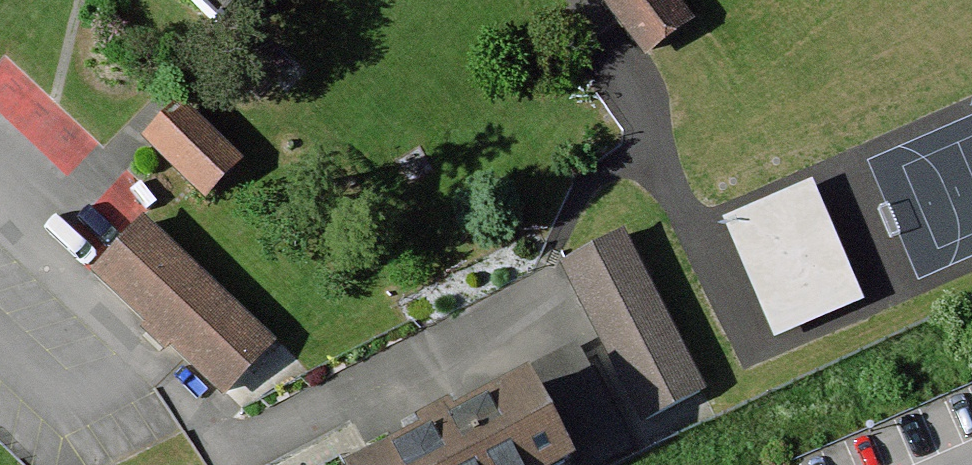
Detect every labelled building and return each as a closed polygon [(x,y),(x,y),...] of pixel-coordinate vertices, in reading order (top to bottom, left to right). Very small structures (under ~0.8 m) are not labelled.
[(202,9),(206,12),(218,0),(193,0),(202,9)] [(648,54),(692,22),(676,0),(609,0),(648,54)] [(152,138),(146,145),(157,155),(199,195),(235,158),(182,107),(152,138)] [(777,334),(864,296),(814,181),(726,219),(777,334)] [(233,388),(272,345),(143,231),(104,274),(233,388)] [(653,418),(702,394),(623,235),(574,259),(653,418)] [(525,375),(534,392),(571,464),(598,464),(628,449),(576,348),(525,375)] [(534,392),(391,464),(571,464),(534,392)]
